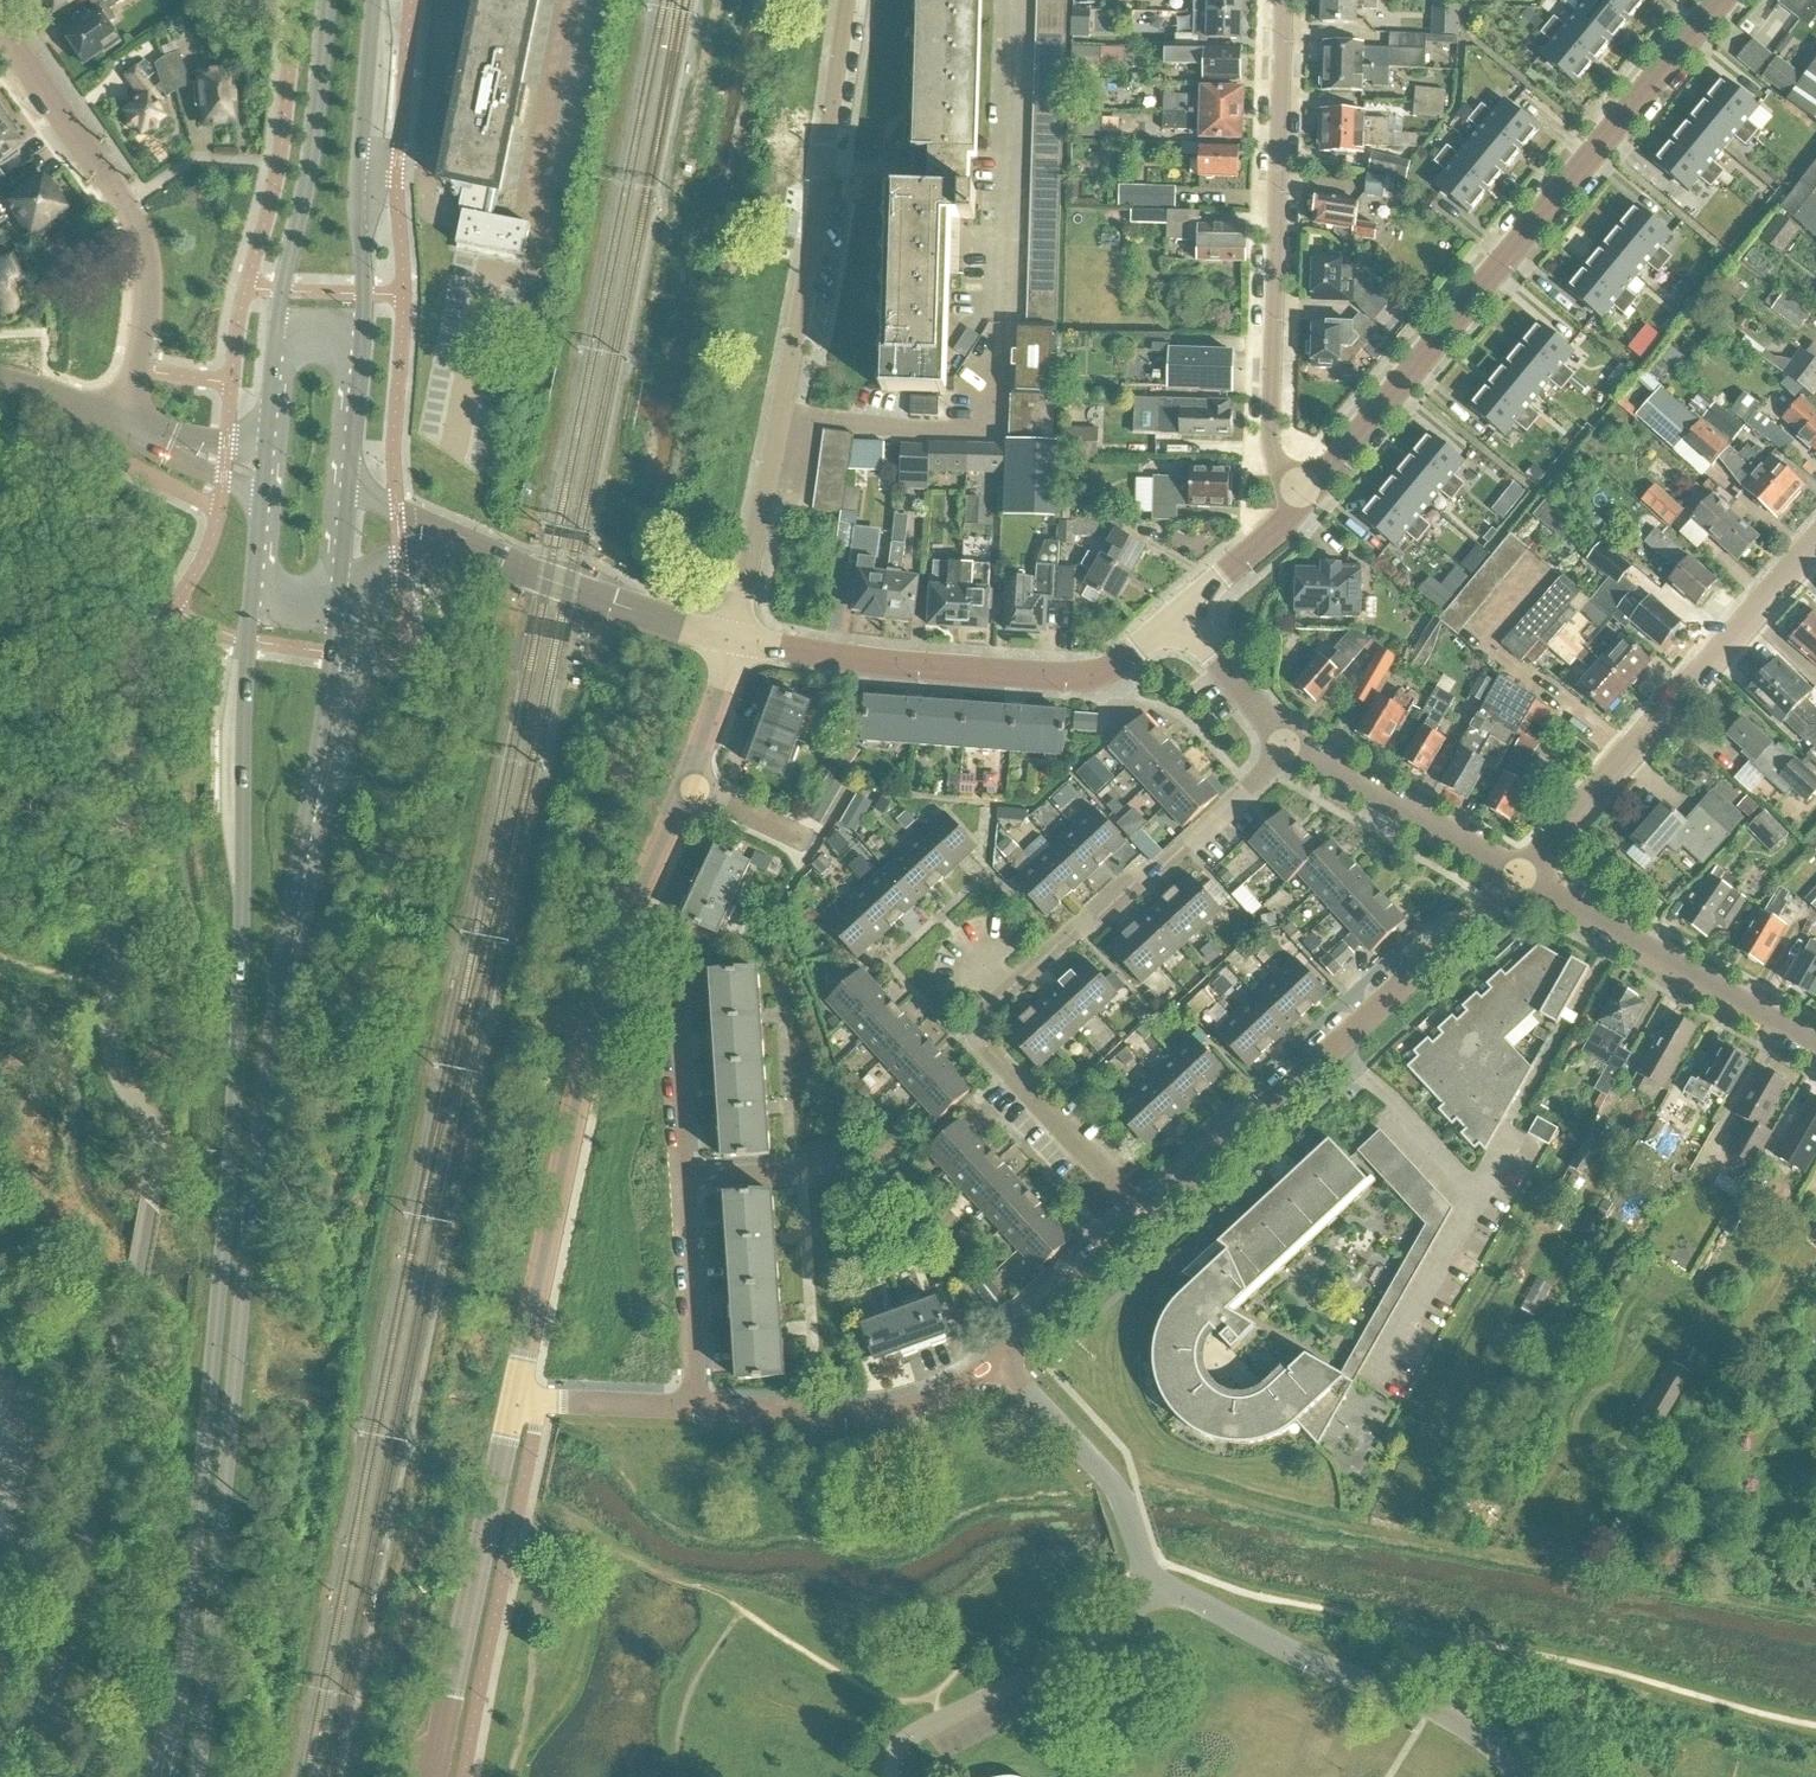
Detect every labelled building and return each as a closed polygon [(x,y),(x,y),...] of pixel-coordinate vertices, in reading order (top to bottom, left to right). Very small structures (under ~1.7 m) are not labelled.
[(39,1),(39,2),(39,3),(40,4),(40,5),(41,7),(43,8),(45,9),(48,9),(51,14),(72,0),(39,0),(39,1)] [(112,18),(107,11),(123,0),(91,0),(88,2),(95,12),(61,36),(81,65),(101,51),(103,55),(118,44),(116,41),(116,40),(104,23),(112,18)] [(530,92),(516,89),(517,84),(523,85),(541,0),(479,0),(442,182),(465,186),(459,214),(465,215),(459,246),(524,259),(530,227),(494,220),(500,193),(501,194),(514,129),(508,127),(509,122),(523,125),(530,92)] [(918,191),(895,191),(888,393),(940,394),(946,220),(968,220),(975,0),(924,0),(918,191)] [(1195,13),(1243,15),(1244,0),(1195,0),(1195,13)] [(1322,24),(1357,25),(1357,8),(1363,8),(1363,11),(1378,11),(1378,0),(1323,0),(1322,24)] [(1601,0),(1584,0),(1587,2),(1576,15),(1611,44),(1628,23),(1601,0)] [(1628,23),(1646,1),(1645,0),(1601,0),(1628,23)] [(1800,22),(1815,1),(1815,0),(1782,0),(1778,5),(1789,13),(1800,22)] [(1800,22),(1809,28),(1815,19),(1815,1),(1800,22)] [(1037,4),(1037,18),(1067,19),(1067,5),(1037,4)] [(1177,36),(1176,46),(1207,47),(1207,40),(1208,40),(1242,41),(1243,15),(1195,13),(1194,36),(1177,36)] [(1458,37),(1459,16),(1432,15),(1432,36),(1458,37)] [(1611,44),(1576,15),(1566,27),(1554,18),(1548,26),(1594,64),(1611,44)] [(1037,18),(1036,32),(1066,33),(1067,19),(1037,18)] [(1074,20),(1072,20),(1072,38),(1090,38),(1090,20),(1074,20)] [(1594,64),(1548,26),(1541,34),(1552,44),(1541,57),(1576,86),(1594,64)] [(1036,32),(1036,46),(1066,47),(1066,33),(1036,32)] [(1324,68),(1390,70),(1425,71),(1426,36),(1404,35),(1391,35),(1390,51),(1363,50),(1364,44),(1325,43),(1324,46),(1321,48),(1321,58),(1324,59),(1324,68)] [(1457,45),(1458,38),(1428,37),(1427,43),(1457,45)] [(1737,60),(1756,76),(1772,56),(1754,41),(1737,60)] [(1036,46),(1035,60),(1066,61),(1066,47),(1036,46)] [(1207,47),(1176,46),(1166,46),(1165,67),(1205,69),(1205,81),(1241,82),(1241,79),(1243,76),(1244,67),(1241,64),(1242,50),(1207,49),(1207,47)] [(1072,78),(1100,79),(1101,53),(1073,52),(1072,78)] [(163,59),(175,92),(189,87),(178,54),(163,59)] [(159,112),(160,103),(157,98),(162,94),(164,100),(174,93),(162,59),(153,66),(159,85),(152,91),(145,81),(154,75),(144,62),(124,76),(140,99),(122,112),(127,119),(126,128),(135,130),(140,137),(147,131),(156,133),(163,127),(165,119),(159,112)] [(1763,78),(1789,98),(1804,79),(1777,59),(1763,78)] [(1035,60),(1035,74),(1065,75),(1066,61),(1035,60)] [(1789,98),(1790,98),(1788,101),(1815,122),(1815,62),(1804,79),(1789,98)] [(198,74),(198,85),(194,85),(196,106),(199,109),(201,126),(235,124),(231,72),(227,72),(226,65),(210,66),(211,73),(198,74)] [(1390,70),(1324,68),(1324,76),(1320,77),(1320,87),(1323,89),(1323,92),(1362,93),(1362,82),(1374,83),(1373,88),(1389,89),(1390,70)] [(1035,74),(1035,88),(1065,89),(1065,75),(1035,74)] [(1759,108),(1724,79),(1706,101),(1752,140),(1759,131),(1748,122),(1759,108)] [(1084,104),(1100,105),(1101,83),(1085,82),(1084,104)] [(1035,88),(1034,102),(1064,103),(1065,89),(1035,88)] [(1416,89),(1415,104),(1445,106),(1446,91),(1416,89)] [(1165,96),(1164,114),(1242,116),(1243,91),(1203,90),(1202,103),(1191,103),(1192,97),(1165,96)] [(1493,115),(1482,105),(1475,114),(1522,152),(1540,130),(1505,101),(1493,115)] [(1752,140),(1706,101),(1689,122),(1724,151),(1734,138),(1746,148),(1752,140)] [(1034,102),(1034,116),(1064,117),(1064,103),(1034,102)] [(1445,106),(1415,104),(1413,118),(1444,121),(1445,106)] [(1319,118),(1319,132),(1389,134),(1389,120),(1365,120),(1365,112),(1322,111),(1322,115),(1319,118)] [(1077,138),(1101,139),(1103,115),(1079,113),(1077,138)] [(1242,116),(1164,114),(1164,131),(1201,132),(1201,139),(1241,140),(1242,116)] [(1522,152),(1475,114),(1469,122),(1480,131),(1469,144),(1504,173),(1522,152)] [(1034,116),(1033,130),(1063,131),(1064,117),(1034,116)] [(0,124),(0,167),(15,156),(15,150),(21,146),(13,135),(15,133),(6,120),(0,124)] [(1724,151),(1689,122),(1672,143),(1718,181),(1725,173),(1713,164),(1724,151)] [(1033,130),(1033,144),(1063,145),(1063,131),(1033,130)] [(1389,134),(1319,132),(1318,146),(1321,149),(1321,153),(1364,154),(1364,147),(1393,148),(1394,134),(1389,134)] [(1718,181),(1672,143),(1654,164),(1689,194),(1700,180),(1711,189),(1718,181)] [(1033,144),(1032,158),(1062,159),(1063,145),(1033,144)] [(1504,173),(1469,144),(1459,157),(1448,147),(1441,155),(1487,194),(1504,173)] [(1097,157),(1107,164),(1116,152),(1106,145),(1097,157)] [(1183,156),(1201,157),(1200,177),(1204,177),(1207,180),(1212,180),(1215,178),(1238,178),(1238,175),(1241,172),(1241,165),(1238,162),(1239,149),(1201,148),(1201,145),(1183,145),(1183,156)] [(1469,215),(1487,194),(1441,155),(1434,163),(1446,173),(1434,186),(1469,215)] [(1369,172),(1406,180),(1410,166),(1373,157),(1369,172)] [(1032,158),(1032,172),(1062,173),(1062,159),(1032,158)] [(1815,237),(1815,165),(1781,209),(1815,237)] [(1032,172),(1032,186),(1062,187),(1062,173),(1032,172)] [(1369,176),(1365,197),(1393,201),(1396,179),(1369,176)] [(11,215),(29,238),(35,233),(38,237),(52,227),(50,223),(56,218),(61,218),(63,213),(66,211),(62,204),(60,194),(51,189),(42,177),(6,203),(0,195),(0,223),(11,215)] [(1032,186),(1031,200),(1061,201),(1062,187),(1032,186)] [(1119,206),(1176,208),(1176,189),(1119,187),(1119,206)] [(1313,203),(1312,209),(1315,211),(1315,215),(1317,216),(1315,225),(1336,228),(1336,233),(1344,240),(1355,241),(1355,236),(1376,239),(1377,224),(1357,221),(1359,202),(1317,197),(1316,201),(1313,203)] [(1031,200),(1031,214),(1061,215),(1061,201),(1031,200)] [(1672,235),(1637,206),(1619,228),(1666,266),(1672,258),(1661,249),(1672,235)] [(1158,225),(1159,213),(1132,211),(1132,224),(1158,225)] [(1245,263),(1246,242),(1244,242),(1245,228),(1201,227),(1201,213),(1168,212),(1168,215),(1168,226),(1167,241),(1199,242),(1199,262),(1245,263)] [(1031,214),(1030,228),(1060,229),(1061,215),(1031,214)] [(1781,256),(1801,231),(1780,215),(1760,240),(1781,256)] [(1030,228),(1030,242),(1060,243),(1060,229),(1030,228)] [(1666,266),(1619,228),(1602,249),(1637,278),(1648,265),(1659,274),(1666,266)] [(1030,242),(1029,256),(1059,257),(1060,243),(1030,242)] [(0,313),(2,314),(4,315),(6,315),(7,315),(9,315),(11,314),(13,313),(15,312),(16,310),(16,308),(17,306),(17,305),(16,303),(16,302),(12,293),(18,290),(15,284),(21,281),(8,251),(10,247),(0,243),(0,313)] [(1637,278),(1602,249),(1585,270),(1631,308),(1638,300),(1626,291),(1637,278)] [(1029,256),(1029,270),(1059,271),(1059,257),(1029,256)] [(1353,276),(1353,271),(1341,270),(1341,259),(1315,258),(1313,300),(1355,301),(1362,312),(1374,322),(1390,303),(1358,276),(1353,276)] [(1029,270),(1029,284),(1059,285),(1059,271),(1029,270)] [(1631,308),(1585,270),(1567,291),(1602,320),(1613,307),(1624,316),(1631,308)] [(1682,282),(1676,289),(1685,297),(1691,290),(1682,282)] [(1029,284),(1028,298),(1058,299),(1059,285),(1029,284)] [(1772,312),(1800,332),(1811,316),(1783,296),(1782,298),(1774,292),(1765,304),(1773,310),(1772,312)] [(1028,298),(1028,312),(1058,313),(1058,299),(1028,298)] [(1028,312),(1027,326),(1057,327),(1058,313),(1028,312)] [(1313,367),(1318,367),(1321,370),(1331,370),(1334,367),(1339,368),(1339,366),(1356,366),(1356,359),(1364,350),(1379,362),(1383,357),(1368,344),(1379,331),(1360,315),(1352,325),(1314,324),(1313,367)] [(1641,353),(1660,331),(1649,321),(1629,342),(1641,353)] [(1575,353),(1540,324),(1522,346),(1568,384),(1574,377),(1575,376),(1564,366),(1575,353)] [(1010,442),(1007,517),(1051,519),(1054,443),(1053,443),(1055,385),(1057,334),(1057,327),(1027,326),(1015,326),(1010,442)] [(969,330),(954,351),(964,359),(979,337),(969,330)] [(1057,334),(1055,385),(1076,385),(1122,387),(1122,390),(1127,390),(1127,387),(1170,389),(1170,390),(1204,391),(1204,393),(1232,394),(1234,354),(1172,352),(1171,352),(1171,336),(1078,334),(1057,334)] [(1568,384),(1522,346),(1505,367),(1540,395),(1550,383),(1561,392),(1568,384)] [(1805,390),(1809,394),(1815,387),(1815,359),(1801,346),(1782,367),(1761,349),(1757,354),(1762,358),(1780,373),(1783,370),(1790,377),(1805,390)] [(1659,358),(1675,371),(1683,377),(1692,366),(1668,347),(1659,358)] [(1675,371),(1659,358),(1648,372),(1659,381),(1665,373),(1670,377),(1675,371)] [(1540,395),(1505,367),(1487,387),(1534,426),(1540,418),(1529,408),(1540,395)] [(1574,377),(1568,384),(1582,395),(1588,388),(1574,377)] [(1797,399),(1805,390),(1790,377),(1781,386),(1797,399)] [(1534,426),(1487,387),(1470,409),(1504,438),(1516,424),(1527,434),(1534,426)] [(1792,504),(1739,457),(1662,388),(1636,417),(1675,452),(1684,441),(1713,467),(1720,458),(1730,467),(1732,469),(1730,472),(1744,488),(1743,489),(1756,500),(1753,503),(1761,509),(1763,507),(1776,518),(1779,515),(1783,515),(1792,504)] [(1691,408),(1703,418),(1733,442),(1744,429),(1701,394),(1691,408)] [(1755,413),(1760,407),(1745,395),(1732,413),(1747,424),(1747,425),(1770,442),(1779,430),(1755,413)] [(911,417),(939,418),(940,399),(912,398),(911,417)] [(1800,435),(1797,439),(1810,452),(1813,449),(1815,452),(1815,413),(1801,399),(1783,420),(1800,435)] [(1232,412),(1229,412),(1230,403),(1158,400),(1156,435),(1232,438),(1232,434),(1235,432),(1235,427),(1232,424),(1232,412)] [(1062,429),(1061,458),(1098,459),(1099,430),(1084,429),(1063,429),(1062,429)] [(825,431),(823,444),(853,448),(855,435),(825,431)] [(1415,453),(1413,456),(1459,494),(1466,486),(1455,477),(1466,464),(1431,434),(1427,438),(1428,439),(1416,453),(1415,453)] [(885,444),(854,443),(853,448),(851,462),(850,471),(884,472),(885,444)] [(823,444),(821,458),(851,462),(853,448),(823,444)] [(931,445),(931,448),(930,472),(967,473),(969,446),(931,445)] [(931,448),(902,446),(901,475),(929,476),(929,472),(930,472),(931,448)] [(1005,446),(969,446),(967,473),(1005,474),(1005,446)] [(1748,447),(1739,457),(1792,504),(1802,494),(1801,490),(1804,487),(1771,458),(1767,463),(1748,447)] [(1398,474),(1395,477),(1431,506),(1442,494),(1452,502),(1459,494),(1413,456),(1410,459),(1411,459),(1398,474)] [(821,458),(819,471),(849,475),(851,462),(821,458)] [(1535,483),(1543,473),(1534,466),(1526,476),(1535,483)] [(819,471),(818,484),(847,488),(849,475),(819,471)] [(1153,521),(1178,522),(1178,501),(1190,502),(1190,508),(1210,509),(1210,505),(1229,506),(1230,492),(1232,489),(1232,480),(1230,477),(1230,474),(1191,472),(1191,479),(1154,478),(1153,521)] [(1381,494),(1378,498),(1425,536),(1431,528),(1420,519),(1431,506),(1395,477),(1393,480),(1381,495),(1381,494)] [(818,484),(816,497),(845,501),(847,489),(847,488),(818,484)] [(1516,505),(1525,493),(1514,484),(1505,495),(1516,505)] [(1642,501),(1670,527),(1684,511),(1656,486),(1642,501)] [(847,489),(845,501),(844,515),(858,517),(861,491),(847,489)] [(1720,489),(1693,519),(1714,538),(1716,543),(1721,545),(1738,560),(1740,559),(1744,558),(1750,552),(1750,548),(1757,539),(1743,526),(1745,524),(1730,511),(1737,503),(1720,489)] [(981,519),(980,492),(967,493),(969,520),(981,519)] [(814,511),(844,515),(845,501),(816,497),(814,511)] [(1363,515),(1360,519),(1396,549),(1407,535),(1418,544),(1425,536),(1378,498),(1376,501),(1364,516),(1363,515)] [(1056,521),(1070,521),(1070,500),(1056,500),(1056,521)] [(1561,514),(1546,502),(1534,517),(1548,529),(1561,514)] [(1596,532),(1603,523),(1598,519),(1591,527),(1596,532)] [(1114,538),(1102,560),(1101,561),(1130,577),(1146,549),(1122,536),(1123,523),(1075,523),(1075,524),(1060,524),(1060,535),(1075,536),(1075,538),(1114,538)] [(889,576),(875,575),(877,562),(875,531),(856,529),(851,562),(862,564),(856,612),(866,613),(865,618),(884,621),(889,576)] [(1677,572),(1668,584),(1697,607),(1699,605),(1701,606),(1710,596),(1708,594),(1718,582),(1656,530),(1645,544),(1677,572)] [(904,545),(906,545),(907,535),(894,533),(892,544),(904,545)] [(1075,545),(1075,538),(1075,536),(1060,535),(1060,545),(1075,545)] [(1511,536),(1503,545),(1522,560),(1529,551),(1511,536)] [(918,580),(901,578),(904,545),(892,544),(889,576),(884,621),(910,623),(910,619),(914,619),(918,580)] [(1503,545),(1495,555),(1514,570),(1522,560),(1503,545)] [(1591,603),(1612,620),(1625,630),(1631,623),(1661,648),(1672,635),(1674,637),(1681,628),(1679,626),(1682,623),(1650,597),(1643,605),(1632,596),(1637,590),(1623,579),(1631,569),(1601,545),(1588,562),(1610,580),(1591,603)] [(1101,561),(1102,560),(1089,553),(1082,567),(1094,574),(1086,587),(1115,603),(1130,577),(1101,561)] [(1495,555),(1487,564),(1506,579),(1514,570),(1495,555)] [(959,629),(963,564),(950,564),(934,563),(932,588),(929,588),(927,607),(932,608),(930,627),(959,629)] [(963,564),(959,629),(987,630),(988,611),(993,611),(994,592),(990,591),(991,566),(963,564)] [(1487,564),(1480,574),(1498,589),(1506,579),(1487,564)] [(1296,612),(1321,613),(1321,619),(1340,620),(1340,618),(1359,618),(1360,568),(1341,568),(1341,565),(1322,565),(1322,571),(1297,570),(1296,612)] [(1057,602),(1058,569),(1038,568),(1038,582),(1006,580),(1005,601),(1008,601),(1006,631),(1044,633),(1046,601),(1057,602)] [(1059,569),(1058,569),(1057,602),(1075,603),(1076,569),(1059,568),(1059,569)] [(1480,574),(1472,583),(1490,598),(1498,589),(1480,574)] [(1453,597),(1430,578),(1418,592),(1441,612),(1453,597)] [(1554,588),(1573,605),(1582,595),(1562,578),(1554,588)] [(1472,583),(1464,593),(1482,608),(1490,598),(1472,583)] [(1545,597),(1565,615),(1573,605),(1554,588),(1545,597)] [(1464,593),(1456,602),(1474,617),(1482,608),(1464,593)] [(1547,634),(1541,642),(1570,668),(1577,660),(1592,674),(1579,689),(1606,713),(1628,688),(1585,650),(1590,646),(1579,636),(1590,623),(1579,613),(1590,602),(1582,595),(1573,605),(1565,615),(1556,624),(1547,634)] [(1537,607),(1556,624),(1565,615),(1545,597),(1537,607)] [(1456,602),(1448,612),(1466,627),(1474,617),(1456,602)] [(1591,603),(1590,602),(1579,613),(1590,623),(1579,636),(1590,646),(1585,650),(1628,688),(1650,663),(1623,639),(1610,654),(1594,640),(1612,620),(1591,603)] [(1528,617),(1547,634),(1556,624),(1537,607),(1528,617)] [(1448,612),(1440,621),(1443,624),(1458,636),(1466,627),(1448,612)] [(1814,613),(1812,616),(1809,614),(1801,623),(1803,625),(1798,631),(1796,629),(1788,638),(1790,640),(1788,643),(1815,668),(1815,614),(1814,613)] [(1539,644),(1541,642),(1547,634),(1528,617),(1520,626),(1539,644)] [(1436,644),(1443,624),(1440,621),(1435,618),(1424,636),(1406,665),(1421,674),(1431,657),(1436,644)] [(1530,653),(1539,644),(1520,626),(1511,636),(1530,653)] [(1303,695),(1308,696),(1317,703),(1371,641),(1359,633),(1351,633),(1325,661),(1320,657),(1296,685),(1299,688),(1300,692),(1303,695)] [(1522,663),(1530,653),(1511,636),(1502,646),(1522,663)] [(1381,650),(1353,698),(1368,707),(1396,659),(1381,650)] [(1760,673),(1815,726),(1815,711),(1805,700),(1809,695),(1774,662),(1770,667),(1768,665),(1760,673)] [(1760,673),(1751,683),(1753,685),(1748,689),(1783,723),(1789,717),(1810,737),(1806,740),(1815,749),(1807,757),(1815,765),(1815,726),(1760,673)] [(1469,696),(1483,704),(1494,683),(1480,676),(1469,696)] [(1517,736),(1537,702),(1537,701),(1512,684),(1500,678),(1486,702),(1487,703),(1460,749),(1463,751),(1452,770),(1455,772),(1446,788),(1464,799),(1473,783),(1476,785),(1487,766),(1496,771),(1517,736)] [(1430,717),(1404,761),(1412,765),(1414,769),(1418,772),(1423,772),(1426,773),(1445,741),(1435,735),(1455,700),(1437,689),(1423,713),(1430,717)] [(1408,714),(1416,701),(1400,692),(1392,705),(1379,697),(1357,734),(1360,735),(1361,739),(1369,743),(1372,742),(1384,749),(1396,730),(1399,732),(1409,715),(1408,714)] [(751,762),(750,765),(784,777),(810,706),(777,693),(769,715),(768,714),(750,761),(751,762)] [(864,742),(963,750),(966,707),(867,700),(864,742)] [(1537,702),(1517,736),(1521,739),(1515,749),(1518,751),(1485,808),(1498,815),(1498,818),(1504,822),(1507,820),(1511,822),(1524,800),(1528,797),(1528,792),(1530,789),(1517,781),(1530,758),(1533,759),(1534,757),(1538,755),(1538,751),(1540,746),(1525,738),(1535,721),(1549,731),(1559,719),(1537,702)] [(966,707),(963,750),(1063,757),(1066,714),(966,707)] [(844,718),(830,714),(824,732),(838,738),(844,718)] [(1075,732),(1086,732),(1087,716),(1076,715),(1075,732)] [(1087,716),(1086,732),(1097,733),(1099,717),(1087,716)] [(1110,748),(1129,769),(1164,738),(1144,716),(1110,748)] [(1743,755),(1751,762),(1734,780),(1751,795),(1766,779),(1786,798),(1793,790),(1808,803),(1815,794),(1815,779),(1788,754),(1788,753),(1780,745),(1777,749),(1762,736),(1762,737),(1744,720),(1728,736),(1746,752),(1743,755)] [(1129,769),(1147,789),(1181,757),(1164,738),(1129,769)] [(1147,789),(1164,808),(1199,776),(1181,757),(1147,789)] [(1077,775),(1097,796),(1111,783),(1091,762),(1077,775)] [(961,794),(963,776),(950,775),(948,793),(961,794)] [(961,794),(975,796),(977,778),(963,776),(961,794)] [(1199,776),(1164,808),(1184,829),(1218,797),(1199,776)] [(829,778),(823,788),(838,796),(843,787),(829,778)] [(1063,811),(1078,797),(1069,786),(1053,800),(1063,811)] [(823,788),(818,798),(832,806),(838,796),(823,788)] [(1683,848),(1703,865),(1744,820),(1713,792),(1685,823),(1664,805),(1632,841),(1654,861),(1667,846),(1677,855),(1683,848)] [(858,795),(853,805),(867,813),(872,804),(858,795)] [(1749,820),(1759,808),(1747,797),(1737,808),(1749,820)] [(818,798),(812,807),(827,816),(832,806),(818,798)] [(853,805),(847,815),(861,823),(867,813),(853,805)] [(827,816),(812,807),(807,817),(821,825),(827,816)] [(1095,809),(1073,828),(1105,863),(1126,843),(1095,809)] [(1030,818),(1027,814),(1028,813),(999,810),(998,821),(1024,823),(1030,818)] [(1250,843),(1269,864),(1303,832),(1284,812),(1250,843)] [(1747,829),(1771,853),(1789,836),(1766,812),(1747,829)] [(946,814),(926,832),(958,867),(978,848),(946,814)] [(861,823),(847,815),(841,824),(856,833),(861,823)] [(1139,832),(1126,817),(1118,825),(1131,839),(1139,832)] [(839,850),(851,840),(840,827),(828,837),(839,850)] [(1073,828),(1054,846),(1086,880),(1105,863),(1073,828)] [(1148,837),(1142,830),(1130,841),(1137,848),(1148,837)] [(926,832),(906,851),(938,885),(958,867),(926,832)] [(1288,884),(1298,875),(1321,851),(1303,832),(1269,864),(1288,884)] [(997,848),(1008,860),(1020,849),(1009,837),(997,848)] [(1298,875),(1317,895),(1351,863),(1332,842),(1321,851),(1298,875)] [(1054,846),(1035,864),(1067,898),(1086,880),(1054,846)] [(708,872),(707,871),(686,916),(687,917),(686,920),(718,935),(750,866),(718,851),(708,872)] [(906,851),(886,869),(918,904),(938,885),(906,851)] [(756,854),(751,864),(766,871),(771,861),(756,854)] [(823,857),(813,866),(822,876),(833,867),(823,857)] [(1317,895),(1334,914),(1369,882),(1351,863),(1317,895)] [(1067,898),(1035,864),(1014,883),(1046,918),(1067,898)] [(1233,877),(1225,868),(1217,875),(1226,884),(1233,877)] [(886,869),(866,888),(898,922),(918,904),(886,869)] [(1684,922),(1707,938),(1717,924),(1726,931),(1747,900),(1738,894),(1743,886),(1726,875),(1721,882),(1711,876),(1691,905),(1694,907),(1684,922)] [(1190,876),(1169,896),(1201,930),(1230,904),(1220,893),(1212,900),(1190,876)] [(1334,914),(1352,933),(1386,901),(1369,882),(1334,914)] [(866,888),(846,906),(878,941),(898,922),(866,888)] [(1752,928),(1738,951),(1748,956),(1750,961),(1757,965),(1761,964),(1763,965),(1786,927),(1778,922),(1788,904),(1785,902),(1790,894),(1780,888),(1764,914),(1757,910),(1746,922),(1752,928)] [(1815,910),(1815,888),(1805,900),(1815,910)] [(1169,896),(1150,914),(1182,948),(1201,930),(1169,896)] [(1386,901),(1352,933),(1371,954),(1406,922),(1386,901)] [(878,941),(846,906),(826,925),(858,959),(878,941)] [(1150,914),(1131,931),(1163,966),(1182,948),(1150,914)] [(1275,914),(1262,917),(1264,930),(1278,927),(1275,914)] [(1284,931),(1294,944),(1303,936),(1292,924),(1284,931)] [(1163,966),(1131,931),(1110,951),(1142,985),(1163,966)] [(1313,953),(1323,944),(1314,934),(1303,943),(1313,953)] [(1812,997),(1815,990),(1815,944),(1812,941),(1804,954),(1803,954),(1787,983),(1812,997)] [(1344,943),(1330,956),(1341,968),(1355,955),(1354,953),(1344,943)] [(1442,1036),(1433,1044),(1429,1039),(1413,1053),(1418,1058),(1407,1068),(1443,1107),(1439,1111),(1475,1151),(1480,1146),(1486,1153),(1536,1065),(1535,1064),(1532,1069),(1505,1041),(1535,1013),(1557,1025),(1556,1027),(1557,1027),(1590,970),(1572,959),(1570,964),(1539,946),(1506,977),(1502,972),(1487,986),(1491,991),(1482,999),(1477,994),(1462,1008),(1467,1013),(1457,1022),(1453,1017),(1438,1031),(1442,1036)] [(1242,948),(1239,951),(1248,961),(1251,957),(1242,948)] [(1296,960),(1275,979),(1307,1013),(1328,994),(1296,960)] [(1087,961),(1066,980),(1097,1015),(1119,995),(1087,961)] [(827,1002),(846,1022),(880,990),(862,970),(827,1002)] [(713,974),(719,1066),(765,1064),(759,971),(713,974)] [(1212,987),(1221,996),(1231,986),(1223,977),(1212,987)] [(1275,979),(1256,997),(1288,1031),(1307,1013),(1275,979)] [(1066,980),(1046,998),(1078,1032),(1097,1015),(1066,980)] [(1634,997),(1636,995),(1624,988),(1623,990),(1620,989),(1583,1054),(1609,1069),(1599,1086),(1611,1093),(1628,1065),(1616,1058),(1644,1006),(1637,1002),(1636,1001),(1637,999),(1634,997)] [(846,1022),(864,1042),(899,1010),(880,990),(846,1022)] [(1256,997),(1237,1014),(1269,1049),(1288,1031),(1256,997)] [(1046,998),(1027,1016),(1059,1050),(1078,1032),(1046,998)] [(864,1042),(883,1062),(917,1030),(899,1010),(864,1042)] [(1269,1049),(1237,1014),(1216,1034),(1248,1068),(1269,1049)] [(834,1016),(827,1022),(833,1029),(840,1023),(834,1016)] [(1059,1050),(1027,1016),(1006,1035),(1038,1069),(1059,1050)] [(1663,1036),(1660,1034),(1637,1075),(1665,1091),(1681,1063),(1679,1062),(1698,1029),(1675,1016),(1663,1036)] [(1545,1043),(1550,1035),(1537,1028),(1533,1036),(1545,1043)] [(883,1062),(901,1082),(936,1050),(917,1030),(883,1062)] [(1194,1038),(1173,1058),(1205,1092),(1226,1073),(1194,1038)] [(1685,1093),(1704,1104),(1713,1088),(1730,1097),(1750,1063),(1746,1061),(1746,1056),(1740,1053),(1736,1055),(1724,1048),(1711,1070),(1707,1068),(1699,1083),(1693,1080),(1685,1093)] [(901,1082),(920,1102),(954,1070),(936,1050),(901,1082)] [(1173,1058),(1154,1075),(1186,1110),(1205,1092),(1173,1058)] [(1081,1062),(1076,1067),(1083,1075),(1088,1070),(1081,1062)] [(765,1064),(719,1066),(725,1159),(771,1156),(765,1064)] [(1056,1086),(1064,1095),(1082,1079),(1074,1069),(1056,1086)] [(954,1070),(920,1102),(938,1122),(973,1090),(954,1070)] [(1737,1117),(1746,1122),(1728,1153),(1753,1167),(1773,1133),(1763,1128),(1788,1084),(1784,1082),(1786,1079),(1781,1076),(1777,1078),(1764,1071),(1737,1117)] [(1154,1075),(1135,1093),(1167,1128),(1186,1110),(1154,1075)] [(848,1093),(859,1106),(872,1094),(861,1081),(848,1093)] [(1167,1128),(1135,1093),(1114,1113),(1146,1147),(1167,1128)] [(1813,1099),(1804,1116),(1799,1117),(1776,1156),(1805,1173),(1815,1154),(1815,1100),(1813,1099)] [(1529,1135),(1549,1146),(1558,1129),(1538,1118),(1529,1135)] [(927,1152),(946,1172),(980,1140),(962,1120),(927,1152)] [(1645,1144),(1669,1159),(1683,1135),(1659,1121),(1645,1144)] [(1358,1153),(1370,1166),(1393,1145),(1381,1132),(1358,1153)] [(1571,1168),(1587,1177),(1593,1165),(1596,1167),(1599,1161),(1596,1160),(1605,1143),(1589,1135),(1571,1168)] [(946,1172),(964,1192),(999,1160),(980,1140),(946,1172)] [(1354,1383),(1341,1376),(1306,1356),(1269,1391),(1265,1394),(1261,1396),(1257,1398),(1253,1400),(1248,1401),(1244,1402),(1239,1402),(1235,1401),(1230,1401),(1226,1399),(1222,1398),(1218,1395),(1214,1393),(1210,1390),(1207,1386),(1204,1383),(1202,1379),(1200,1375),(1199,1370),(1198,1366),(1197,1361),(1197,1357),(1198,1352),(1199,1348),(1200,1343),(1202,1339),(1205,1335),(1207,1331),(1211,1328),(1232,1351),(1257,1328),(1229,1312),(1233,1305),(1235,1306),(1368,1182),(1330,1140),(1183,1276),(1196,1283),(1183,1295),(1176,1302),(1173,1305),(1170,1309),(1168,1312),(1165,1316),(1162,1322),(1161,1326),(1159,1330),(1158,1333),(1157,1336),(1156,1339),(1155,1345),(1154,1351),(1154,1357),(1154,1363),(1155,1369),(1155,1373),(1156,1378),(1158,1384),(1159,1388),(1160,1391),(1163,1397),(1166,1403),(1167,1405),(1171,1410),(1175,1416),(1180,1421),(1183,1423),(1187,1427),(1189,1429),(1194,1432),(1196,1433),(1201,1436),(1205,1438),(1209,1440),(1214,1441),(1218,1442),(1225,1444),(1233,1445),(1237,1445),(1242,1445),(1247,1445),(1251,1444),(1256,1444),(1260,1443),(1267,1441),(1273,1439),(1279,1436),(1282,1434),(1286,1432),(1290,1429),(1295,1426),(1297,1423),(1319,1446),(1355,1383),(1354,1383)] [(867,1152),(878,1166),(889,1157),(879,1143),(867,1152)] [(1370,1166),(1383,1179),(1405,1158),(1393,1145),(1370,1166)] [(1383,1179),(1395,1192),(1418,1171),(1405,1158),(1383,1179)] [(964,1192),(983,1212),(1017,1180),(999,1160),(964,1192)] [(1395,1192),(1407,1206),(1430,1185),(1418,1171),(1395,1192)] [(1573,1176),(1567,1187),(1579,1193),(1585,1183),(1573,1176)] [(983,1212),(1001,1232),(1036,1200),(1017,1180),(983,1212)] [(1430,1220),(1435,1211),(1442,1198),(1430,1185),(1407,1206),(1426,1226),(1430,1220)] [(727,1196),(733,1289),(779,1286),(773,1193),(727,1196)] [(1442,1198),(1435,1211),(1448,1218),(1453,1210),(1442,1198)] [(1001,1232),(1020,1252),(1054,1220),(1036,1200),(1001,1232)] [(1596,1214),(1604,1219),(1613,1204),(1605,1200),(1596,1214)] [(1542,1223),(1558,1231),(1565,1219),(1549,1210),(1542,1223)] [(1435,1211),(1430,1220),(1443,1227),(1448,1218),(1435,1211)] [(1054,1220),(1020,1252),(1038,1272),(1073,1240),(1054,1220)] [(1430,1220),(1426,1226),(1425,1228),(1438,1236),(1443,1227),(1430,1220)] [(1425,1228),(1420,1237),(1433,1244),(1438,1236),(1425,1228)] [(949,1243),(961,1256),(975,1244),(963,1230),(949,1243)] [(1420,1237),(1415,1246),(1429,1253),(1433,1244),(1420,1237)] [(1415,1246),(1410,1254),(1424,1262),(1429,1253),(1415,1246)] [(1410,1254),(1405,1263),(1419,1270),(1424,1262),(1410,1254)] [(959,1270),(969,1282),(980,1273),(971,1261),(959,1270)] [(1405,1263),(1401,1272),(1414,1279),(1419,1270),(1405,1263)] [(1401,1272),(1396,1280),(1409,1288),(1414,1279),(1401,1272)] [(1396,1280),(1391,1289),(1404,1297),(1409,1288),(1396,1280)] [(978,1292),(995,1314),(1009,1302),(992,1281),(978,1292)] [(779,1286),(733,1289),(739,1381),(785,1378),(779,1286)] [(1527,1301),(1540,1308),(1547,1296),(1534,1288),(1527,1301)] [(1391,1289),(1386,1298),(1399,1305),(1404,1297),(1391,1289)] [(1386,1298),(1381,1306),(1394,1314),(1399,1305),(1386,1298)] [(865,1328),(877,1361),(901,1352),(902,1353),(946,1337),(945,1336),(948,1335),(936,1301),(865,1328)] [(1381,1306),(1376,1315),(1389,1323),(1394,1314),(1381,1306)] [(1376,1315),(1371,1324),(1384,1331),(1389,1323),(1376,1315)] [(1371,1324),(1366,1332),(1379,1340),(1384,1331),(1371,1324)] [(1366,1332),(1361,1341),(1374,1349),(1379,1340),(1366,1332)] [(1361,1341),(1356,1350),(1369,1357),(1374,1349),(1361,1341)] [(1356,1350),(1351,1359),(1364,1366),(1369,1357),(1356,1350)] [(1351,1359),(1346,1367),(1359,1375),(1364,1366),(1351,1359)] [(1674,1365),(1654,1398),(1672,1409),(1692,1375),(1674,1365)] [(1346,1367),(1341,1376),(1354,1383),(1359,1375),(1346,1367)]
